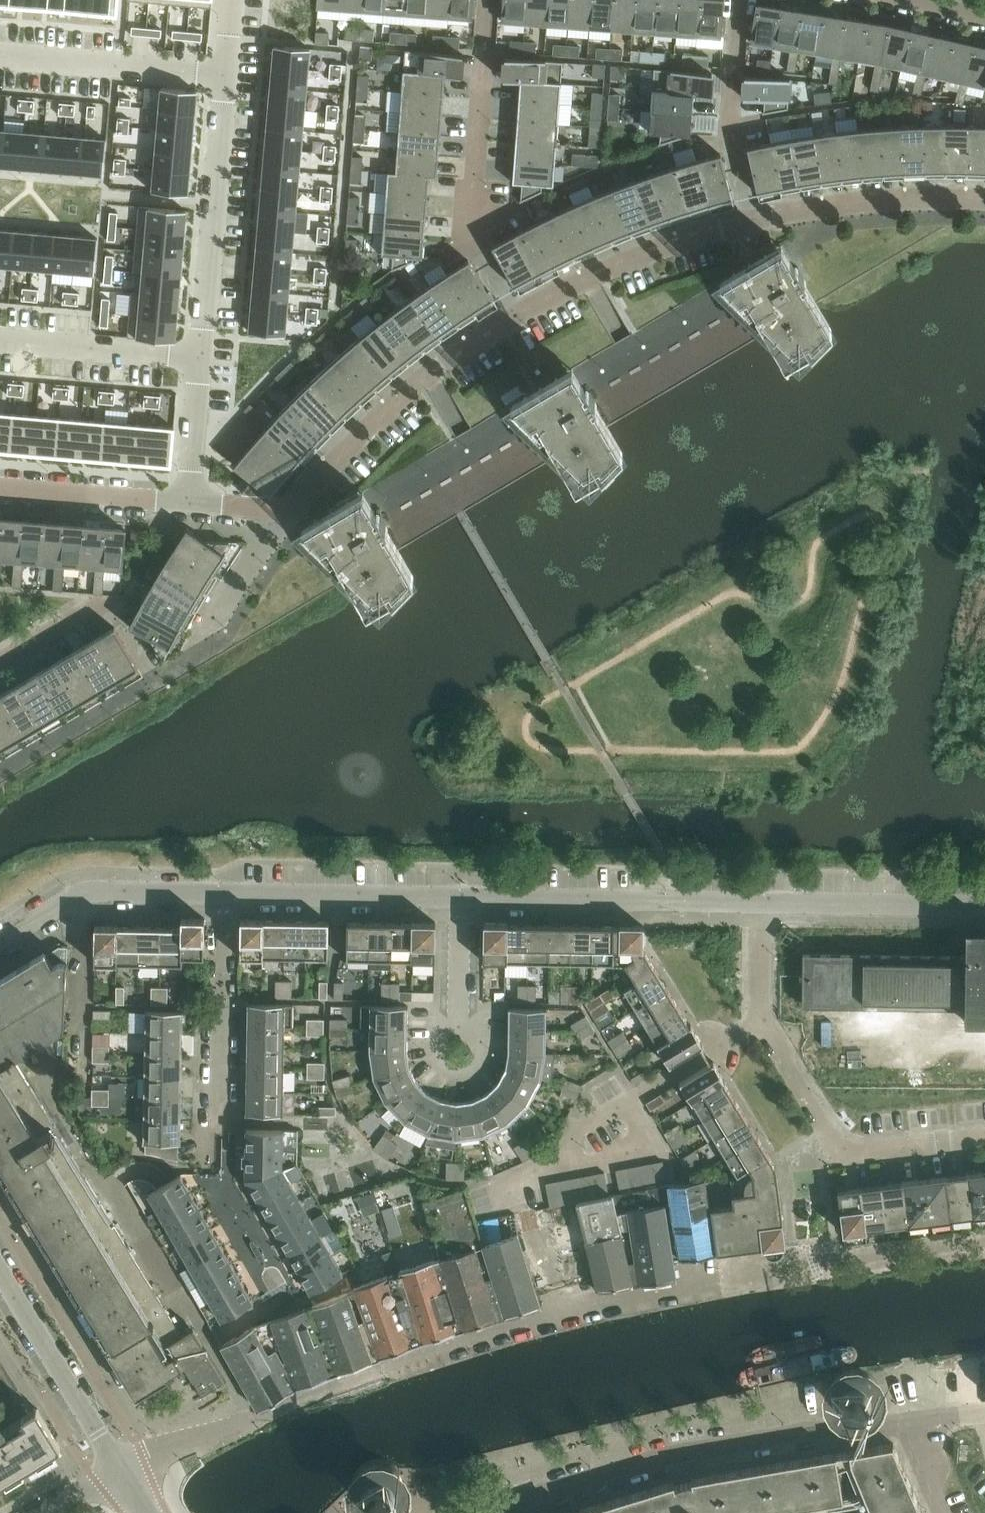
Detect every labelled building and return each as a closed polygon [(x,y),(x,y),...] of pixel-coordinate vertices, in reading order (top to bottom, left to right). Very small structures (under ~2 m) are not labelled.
[(34,2),(62,5),(89,7),(118,10),(119,0),(7,0),(34,2)] [(341,7),(363,9),(363,0),(341,0),(341,7)] [(384,10),(385,0),(363,0),(363,9),(384,10)] [(384,10),(406,12),(407,0),(385,0),(384,10)] [(427,14),(428,0),(407,0),(406,12),(427,14)] [(449,15),(450,0),(428,0),(427,14),(449,15)] [(449,15),(469,17),(476,17),(477,0),(450,0),(449,15)] [(525,21),(527,0),(504,0),(504,1),(499,0),(498,19),(505,19),(525,21)] [(525,21),(547,23),(548,0),(527,0),(525,21)] [(547,23),(568,24),(570,0),(548,0),(547,23)] [(590,26),(592,0),(570,0),(568,24),(590,26)] [(590,26),(611,28),(613,0),(592,0),(590,26)] [(611,28),(633,29),(635,0),(613,0),(611,28)] [(654,31),(657,0),(635,0),(633,29),(654,31)] [(676,32),(678,0),(657,0),(654,31),(676,32)] [(676,32),(698,34),(700,0),(678,0),(676,32)] [(698,34),(725,36),(726,18),(721,17),(723,0),(700,0),(698,34)] [(753,41),(774,44),(779,8),(759,5),(757,5),(754,22),(749,22),(747,40),(753,41)] [(789,59),(797,60),(799,48),(795,48),(801,11),(779,8),(774,44),(773,48),(790,51),(789,59)] [(799,48),(816,51),(822,15),(801,11),(795,48),(799,48)] [(833,54),(831,68),(840,70),(842,55),(838,54),(843,18),(822,15),(816,51),(833,54)] [(842,55),(859,58),(865,21),(843,18),(838,54),(842,55)] [(865,21),(859,58),(876,60),(873,75),(882,77),(885,62),(880,61),(887,25),(865,21)] [(885,62),(901,66),(910,30),(887,25),(880,61),(885,62)] [(135,27),(135,35),(147,36),(147,28),(135,27)] [(147,28),(147,36),(159,37),(159,29),(147,28)] [(347,40),(360,41),(361,30),(348,29),(347,40)] [(361,30),(360,41),(373,42),(374,31),(361,30)] [(918,70),(916,81),(924,83),(927,72),(922,71),(931,35),(910,30),(901,66),(918,70)] [(176,31),(175,39),(187,40),(188,32),(176,31)] [(188,32),(187,40),(199,41),(200,33),(188,32)] [(315,43),(329,44),(330,33),(316,32),(315,43)] [(390,43),(403,44),(404,33),(391,32),(390,43)] [(404,33),(403,44),(416,45),(417,34),(404,33)] [(433,46),(446,47),(447,36),(434,35),(433,46)] [(927,72),(943,76),(951,40),(931,35),(922,71),(927,72)] [(447,36),(446,47),(459,48),(460,37),(447,36)] [(973,45),(951,40),(943,76),(960,79),(958,91),(966,93),(969,81),(965,80),(973,45)] [(510,52),(523,53),(524,42),(510,41),(510,52)] [(524,42),(523,53),(536,54),(537,43),(524,42)] [(553,55),(566,56),(567,45),(554,44),(553,55)] [(274,45),(272,66),(308,69),(310,48),(274,45)] [(567,45),(566,56),(579,57),(580,46),(567,45)] [(984,85),(984,47),(973,45),(965,80),(969,81),(984,85)] [(360,60),(371,61),(372,47),(361,47),(360,60)] [(596,59),(609,60),(610,48),(597,47),(596,59)] [(610,48),(609,60),(622,61),(623,49),(610,48)] [(445,74),(445,75),(462,76),(463,54),(405,50),(404,71),(445,74)] [(639,62),(652,63),(653,52),(640,51),(639,62)] [(653,52),(652,63),(665,64),(666,53),(653,52)] [(682,65),(695,66),(696,55),(683,54),(682,65)] [(696,55),(695,66),(708,67),(709,56),(696,55)] [(521,80),(562,83),(563,62),(505,58),(504,80),(520,81),(521,80)] [(797,60),(789,59),(787,70),(796,72),(797,60)] [(757,60),(757,71),(770,72),(771,60),(757,60)] [(330,63),(330,71),(342,72),(342,64),(330,63)] [(594,77),(605,78),(606,65),(595,64),(594,77)] [(272,66),(271,87),(306,90),(308,69),(272,66)] [(611,79),(623,80),(624,67),(612,66),(611,79)] [(840,70),(831,68),(829,83),(837,85),(840,70)] [(694,93),(693,94),(710,95),(712,73),(654,69),(652,90),(694,93)] [(330,71),(329,79),(341,80),(342,72),(330,71)] [(445,74),(404,71),(402,92),(443,95),(445,75),(445,74)] [(357,88),(369,89),(370,76),(358,75),(357,88)] [(882,77),(873,75),(870,90),(879,92),(882,77)] [(790,79),(749,76),(745,76),(743,98),(765,99),(764,112),(763,112),(763,113),(788,109),(788,107),(790,79)] [(519,100),(560,103),(562,83),(521,80),(520,81),(519,100)] [(924,83),(916,81),(913,93),(921,95),(924,83)] [(271,87),(269,107),(305,110),(306,90),(271,87)] [(162,88),(160,109),(196,112),(197,92),(162,88)] [(369,89),(357,88),(356,101),(368,102),(369,89)] [(652,90),(651,110),(692,113),(693,94),(694,93),(652,90)] [(814,94),(815,105),(832,102),(830,91),(814,94)] [(966,93),(958,91),(955,103),(963,105),(966,93)] [(402,92),(401,112),(442,115),(443,95),(402,92)] [(592,106),(603,107),(604,93),(593,93),(592,106)] [(609,107),(620,108),(620,96),(610,95),(609,107)] [(120,98),(120,106),(132,107),(132,99),(120,98)] [(19,99),(18,112),(26,112),(27,100),(19,99)] [(27,100),(26,112),(34,113),(35,101),(27,100)] [(519,100),(517,121),(558,124),(560,103),(519,100)] [(60,103),(59,115),(67,116),(68,104),(60,103)] [(68,104),(67,116),(75,116),(76,104),(68,104)] [(327,104),(326,112),(338,113),(339,105),(327,104)] [(88,105),(87,118),(95,118),(96,106),(88,105)] [(603,107),(592,106),(591,119),(602,120),(603,107)] [(269,107),(267,127),(303,130),(305,110),(269,107)] [(620,108),(609,107),(608,121),(619,121),(620,108)] [(160,109),(158,130),(194,133),(196,112),(160,109)] [(692,113),(651,110),(649,132),(661,132),(660,143),(659,143),(659,144),(681,138),(681,136),(681,134),(690,135),(692,113)] [(326,112),(325,120),(338,121),(338,113),(326,112)] [(399,132),(440,135),(442,115),(401,112),(399,132)] [(354,129),(365,130),(366,117),(355,116),(354,129)] [(119,118),(118,126),(130,127),(131,119),(119,118)] [(516,141),(557,144),(558,124),(517,121),(516,141)] [(925,172),(924,125),(902,126),(904,173),(925,172)] [(946,125),(924,125),(925,172),(926,172),(946,172),(946,125)] [(968,125),(946,125),(946,172),(967,172),(968,125)] [(984,173),(984,126),(968,125),(967,172),(984,173)] [(118,126),(117,134),(129,135),(130,127),(118,126)] [(880,128),(883,174),(904,173),(902,126),(880,128)] [(267,127),(265,148),(301,151),(303,130),(267,127)] [(588,147),(600,148),(601,128),(590,127),(588,147)] [(858,129),(862,176),(883,174),(880,128),(858,129)] [(365,130),(354,129),(353,142),(365,143),(365,130)] [(858,129),(836,132),(842,179),(862,176),(858,129)] [(4,130),(1,166),(21,168),(25,132),(4,130)] [(158,130),(156,150),(192,153),(194,133),(158,130)] [(25,132),(21,168),(42,169),(45,134),(25,132)] [(399,132),(398,153),(439,156),(440,135),(399,132)] [(814,135),(821,181),(842,179),(836,132),(814,135)] [(45,134),(42,169),(62,171),(65,136),(45,134)] [(792,138),(800,185),(821,181),(814,135),(792,138)] [(65,136),(62,171),(82,173),(86,137),(65,136)] [(86,137),(82,173),(103,175),(106,139),(86,137)] [(792,138),(771,142),(780,188),(781,188),(800,185),(792,138)] [(516,141),(514,161),(555,164),(557,144),(516,141)] [(780,188),(771,142),(747,147),(755,182),(756,188),(760,203),(783,198),(781,188),(780,188)] [(675,164),(672,144),(661,145),(665,165),(675,164)] [(323,145),(322,153),(335,154),(335,146),(323,145)] [(265,148),(264,168),(299,171),(301,151),(265,148)] [(156,150),(155,170),(190,173),(192,153),(156,150)] [(322,153),(322,161),(334,162),(335,154),(322,153)] [(388,172),(437,176),(439,156),(398,153),(396,172),(388,172)] [(572,165),(585,166),(586,155),(573,154),(572,165)] [(698,160),(709,200),(731,194),(721,154),(698,160)] [(586,155),(585,166),(598,167),(599,156),(586,155)] [(351,170),(362,170),(363,157),(352,156),(351,170)] [(115,159),(114,167),(126,168),(127,160),(115,159)] [(709,200),(698,160),(677,166),(691,211),(710,205),(709,200)] [(555,164),(514,161),(513,183),(522,183),(521,200),(520,200),(520,202),(543,191),(542,190),(542,185),(554,186),(555,164)] [(677,166),(656,173),(671,217),(691,211),(677,166)] [(114,167),(114,175),(126,176),(126,168),(114,167)] [(264,168),(262,188),(298,191),(299,171),(264,168)] [(155,170),(153,191),(188,194),(190,173),(155,170)] [(362,170),(351,170),(350,183),(362,184),(362,170)] [(437,176),(388,172),(387,193),(428,196),(429,176),(437,177),(437,176)] [(635,180),(651,224),(671,217),(656,173),(635,180)] [(614,188),(631,232),(651,224),(635,180),(614,188)] [(320,185),(319,193),(331,194),(332,186),(320,185)] [(262,188),(260,209),(296,212),(298,191),(262,188)] [(631,232),(614,188),(594,196),(612,240),(631,232)] [(319,193),(318,201),(330,202),(331,194),(319,193)] [(387,193),(385,213),(426,216),(428,196),(387,193)] [(594,196),(574,205),(593,248),(612,240),(594,196)] [(348,210),(359,211),(360,198),(349,197),(348,210)] [(553,214),(574,257),(593,248),(574,205),(553,214)] [(139,206),(137,229),(185,233),(187,211),(139,206)] [(260,209),(258,229),(294,232),(296,212),(260,209)] [(359,211),(348,210),(347,223),(358,224),(359,211)] [(426,216),(385,213),(384,233),(425,236),(426,216)] [(106,214),(105,226),(113,227),(114,215),(106,214)] [(553,261),(555,266),(574,257),(553,214),(534,224),(548,252),(549,252),(554,261),(553,261)] [(515,234),(513,234),(534,272),(534,274),(536,276),(537,276),(554,266),(555,266),(553,261),(554,261),(549,252),(548,252),(534,224),(525,228),(515,234)] [(105,226),(104,238),(112,239),(113,227),(105,226)] [(316,226),(315,234),(328,235),(328,227),(316,226)] [(137,229),(135,250),(183,254),(185,233),(137,229)] [(258,229),(257,249),(292,252),(294,232),(258,229)] [(13,267),(16,231),(0,230),(0,266),(13,267)] [(16,231),(13,267),(33,269),(36,233),(16,231)] [(36,233),(33,269),(53,270),(57,235),(36,233)] [(425,236),(384,233),(382,255),(393,255),(393,269),(391,269),(392,270),(414,261),(414,260),(413,260),(413,257),(423,258),(425,236)] [(315,234),(315,242),(327,243),(328,235),(315,234)] [(502,241),(492,246),(493,247),(510,277),(513,283),(514,285),(516,287),(517,286),(535,277),(536,276),(534,274),(534,272),(513,234),(512,235),(502,241)] [(57,235),(53,270),(74,272),(77,237),(57,235)] [(77,237),(74,272),(95,274),(98,238),(77,237)] [(345,252),(356,253),(357,239),(346,239),(345,252)] [(802,283),(800,279),(805,277),(798,267),(794,270),(792,267),(794,266),(790,259),(781,244),(735,271),(721,280),(723,281),(721,282),(731,292),(749,310),(754,307),(756,310),(755,311),(766,331),(780,355),(781,355),(782,357),(793,350),(796,356),(809,348),(809,349),(811,348),(808,343),(818,337),(821,342),(832,331),(829,326),(830,326),(804,282),(802,283)] [(257,249),(255,270),(290,273),(292,252),(257,249)] [(135,250),(134,272),(181,276),(183,254),(135,250)] [(103,257),(102,269),(110,270),(111,258),(103,257)] [(449,273),(472,308),(491,296),(469,260),(449,273)] [(313,266),(312,274),(324,276),(325,268),(313,266)] [(102,269),(100,281),(108,282),(110,270),(102,269)] [(255,270),(253,290),(289,293),(290,273),(255,270)] [(132,292),(132,293),(179,298),(181,276),(134,272),(134,273),(138,273),(137,293),(132,292)] [(430,285),(457,324),(473,313),(471,309),(472,308),(449,273),(430,285)] [(312,274),(311,283),(323,284),(324,276),(312,274)] [(623,339),(573,369),(580,380),(585,389),(595,406),(607,425),(766,331),(755,311),(733,274),(723,281),(721,282),(623,339)] [(412,298),(440,336),(457,324),(430,285),(412,298)] [(23,288),(22,300),(30,301),(31,289),(23,288)] [(31,289),(30,301),(38,302),(39,290),(31,289)] [(253,290),(251,310),(287,313),(289,293),(253,290)] [(64,292),(63,304),(71,305),(72,292),(64,292)] [(72,292),(71,305),(79,305),(80,293),(72,292)] [(132,293),(130,315),(177,319),(179,298),(132,293)] [(440,336),(412,298),(395,311),(423,348),(440,336)] [(99,300),(98,312),(106,313),(107,301),(99,300)] [(309,307),(308,315),(321,316),(321,308),(309,307)] [(251,310),(249,331),(285,335),(287,313),(251,310)] [(377,324),(406,361),(423,348),(395,311),(377,324)] [(98,312),(97,324),(105,325),(106,313),(98,312)] [(130,315),(128,338),(176,342),(177,319),(130,315)] [(308,315),(308,323),(320,324),(321,316),(308,315)] [(359,337),(390,374),(406,361),(377,324),(359,337)] [(359,337),(343,352),(374,388),(390,374),(359,337)] [(343,352),(327,367),(359,402),(374,388),(343,352)] [(291,360),(280,377),(289,383),(300,366),(291,360)] [(327,367),(311,382),(344,416),(359,402),(327,367)] [(594,406),(591,403),(595,401),(589,390),(585,393),(583,390),(585,389),(580,380),(573,369),(572,368),(513,403),(514,404),(512,405),(522,415),(540,433),(545,430),(547,434),(546,435),(557,455),(571,478),(572,478),(573,480),(583,474),(587,480),(600,472),(602,471),(599,467),(609,461),(612,465),(623,454),(620,450),(621,449),(607,425),(595,406),(594,406)] [(295,397),(329,431),(344,416),(311,382),(295,397)] [(9,383),(8,395),(16,396),(17,384),(9,383)] [(17,384),(16,396),(24,396),(25,384),(17,384)] [(54,387),(53,399),(61,400),(62,388),(54,387)] [(62,388),(61,400),(69,400),(70,388),(62,388)] [(100,391),(99,403),(107,404),(108,392),(100,391)] [(108,392),(107,404),(115,404),(116,392),(108,392)] [(145,395),(144,407),(152,408),(153,395),(145,395)] [(153,395),(152,408),(160,408),(161,396),(153,395)] [(329,431),(295,397),(280,413),(314,445),(329,431)] [(464,434),(364,492),(371,505),(376,512),(386,529),(398,549),(557,455),(546,435),(524,398),(514,404),(512,405),(464,434)] [(11,451),(14,414),(0,412),(0,450),(11,451)] [(297,457),(297,458),(300,461),(314,445),(280,413),(265,429),(289,451),(290,450),(297,457)] [(14,414),(11,451),(34,453),(37,416),(14,414)] [(37,416),(34,453),(56,455),(60,418),(37,416)] [(60,418),(56,455),(79,457),(82,420),(60,418)] [(82,420),(79,457),(102,459),(105,421),(82,420)] [(105,421),(102,459),(124,461),(128,423),(105,421)] [(128,423),(124,461),(147,463),(150,425),(128,423)] [(150,425),(147,463),(171,465),(174,428),(150,425)] [(251,445),(250,447),(282,474),(283,475),(286,477),(299,461),(300,461),(298,459),(297,458),(297,457),(290,450),(289,451),(265,429),(259,437),(251,445)] [(241,457),(235,465),(252,480),(241,493),(265,494),(267,492),(268,493),(270,495),(272,493),(285,478),(286,477),(283,475),(282,474),(250,447),(249,448),(241,457)] [(363,602),(364,604),(375,597),(378,603),(391,595),(392,596),(393,595),(390,590),(400,584),(403,589),(411,581),(414,578),(411,573),(412,573),(398,550),(398,549),(386,529),(384,530),(382,527),(387,524),(381,514),(376,517),(374,513),(376,512),(371,505),(364,492),(363,491),(320,517),(303,527),(304,527),(303,528),(314,539),(331,556),(336,553),(338,557),(337,558),(363,602)] [(0,550),(0,558),(15,559),(14,573),(23,574),(24,560),(20,560),(23,521),(2,519),(0,550)] [(43,523),(23,521),(20,560),(24,560),(40,561),(43,523)] [(54,577),(64,577),(65,563),(60,563),(64,524),(43,523),(40,561),(56,563),(54,577)] [(60,563),(65,563),(81,565),(84,526),(64,524),(60,563)] [(84,526),(81,565),(96,566),(95,580),(105,581),(106,566),(101,566),(104,528),(84,526)] [(101,566),(106,566),(122,568),(125,529),(104,528),(101,566)] [(175,547),(174,549),(210,571),(212,572),(214,574),(215,573),(226,556),(227,555),(224,553),(223,552),(229,542),(207,541),(188,528),(182,537),(175,547)] [(174,549),(163,567),(199,589),(200,590),(203,591),(214,575),(214,574),(212,572),(210,571),(174,549)] [(163,567),(152,586),(188,607),(192,609),(193,609),(203,591),(200,590),(163,567)] [(23,574),(14,573),(13,587),(22,588),(23,574)] [(64,577),(54,577),(53,591),(63,591),(64,577)] [(105,581),(95,580),(94,594),(104,595),(105,581)] [(152,586),(141,605),(169,620),(178,625),(179,626),(182,627),(182,626),(192,610),(192,609),(188,607),(152,586)] [(135,617),(130,626),(150,637),(161,655),(166,645),(168,646),(171,648),(171,646),(182,628),(182,627),(179,626),(178,625),(169,620),(141,605),(140,607),(135,617)] [(103,634),(95,639),(116,675),(117,677),(118,680),(119,679),(137,669),(139,668),(137,665),(136,663),(119,634),(117,630),(115,627),(114,628),(103,634)] [(83,646),(75,651),(96,687),(97,689),(99,691),(118,680),(117,677),(116,675),(95,639),(93,640),(83,646)] [(64,657),(55,662),(77,699),(78,700),(79,703),(80,702),(98,692),(99,691),(97,689),(96,687),(75,651),(73,652),(64,657)] [(44,669),(36,674),(57,710),(58,712),(59,714),(60,714),(78,703),(79,703),(78,700),(77,699),(55,662),(54,663),(44,669)] [(24,681),(16,686),(37,722),(38,723),(40,726),(41,726),(59,715),(59,714),(58,712),(57,710),(36,674),(34,675),(24,681)] [(0,695),(0,703),(18,733),(19,735),(20,738),(21,737),(39,726),(40,726),(38,723),(37,722),(16,686),(15,686),(5,692),(0,695)] [(1,749),(19,738),(20,738),(19,735),(18,733),(0,703),(0,748),(1,749)] [(182,956),(183,956),(204,957),(205,918),(182,918),(182,928),(182,956)] [(240,957),(263,958),(263,920),(264,920),(264,919),(241,919),(240,957)] [(263,958),(284,958),(285,921),(264,920),(263,920),(263,958)] [(284,958),(306,959),(307,921),(285,921),(284,958)] [(307,921),(306,959),(329,959),(329,922),(307,921)] [(347,960),(370,960),(370,923),(348,922),(347,960)] [(412,923),(392,923),(391,960),(413,961),(414,922),(412,922),(412,923)] [(414,922),(413,961),(435,961),(436,922),(414,922)] [(370,923),(370,960),(391,960),(392,923),(370,923)] [(484,962),(506,962),(507,923),(484,923),(484,962)] [(506,962),(528,963),(528,925),(508,925),(508,923),(507,923),(506,962)] [(95,964),(117,964),(118,927),(118,926),(95,925),(95,964)] [(528,963),(549,963),(550,925),(528,925),(528,963)] [(549,963),(571,963),(572,926),(550,925),(549,963)] [(626,964),(637,982),(637,983),(657,971),(643,949),(644,926),(620,925),(620,927),(615,927),(614,964),(626,964)] [(571,963),(593,964),(593,926),(572,926),(571,963)] [(615,927),(593,926),(593,964),(614,964),(615,927)] [(118,927),(117,964),(139,964),(139,927),(118,927)] [(139,964),(160,965),(161,927),(139,927),(139,964)] [(161,927),(160,965),(183,965),(183,956),(182,956),(182,928),(161,927)] [(806,930),(785,929),(785,967),(794,967),(794,975),(806,975),(806,967),(806,930)] [(827,930),(806,930),(806,967),(815,967),(815,975),(826,975),(827,930)] [(847,930),(827,930),(826,975),(838,975),(838,968),(847,968),(847,930)] [(868,931),(847,930),(847,968),(856,968),(855,975),(867,976),(868,931)] [(888,931),(868,931),(867,976),(879,976),(879,968),(888,968),(888,931)] [(908,931),(888,931),(888,968),(896,968),(896,976),(908,976),(908,931)] [(929,931),(908,931),(908,976),(919,976),(920,969),(928,969),(929,931)] [(949,932),(929,931),(928,969),(937,969),(937,976),(949,977),(949,932)] [(970,932),(949,932),(949,977),(960,977),(960,969),(969,969),(970,932)] [(970,932),(969,969),(978,969),(978,977),(984,977),(984,932),(970,932)] [(13,1190),(14,1191),(13,1191),(18,1198),(26,1212),(26,1211),(27,1213),(27,1214),(35,1227),(39,1234),(40,1234),(41,1236),(45,1244),(53,1257),(54,1257),(55,1259),(55,1260),(64,1274),(67,1280),(68,1280),(69,1282),(68,1283),(76,1295),(79,1293),(140,1394),(177,1372),(176,1370),(175,1371),(174,1370),(182,1365),(202,1396),(213,1389),(213,1390),(220,1386),(225,1383),(206,1351),(207,1350),(194,1327),(193,1329),(182,1335),(86,1176),(74,1158),(62,1137),(17,1063),(64,1036),(64,1035),(68,946),(63,946),(60,942),(49,949),(51,953),(0,983),(0,1169),(12,1190),(13,1190)] [(637,983),(637,982),(624,990),(636,1009),(668,990),(657,971),(637,983)] [(276,998),(284,998),(284,981),(276,981),(276,998)] [(284,981),(284,998),(292,998),(292,981),(284,981)] [(319,999),(328,999),(328,982),(320,982),(319,999)] [(335,1000),(343,1000),(344,982),(335,982),(335,1000)] [(382,1000),(391,1000),(391,983),(382,983),(382,1000)] [(391,983),(391,1000),(400,1001),(400,983),(391,983)] [(518,1002),(527,1003),(528,985),(518,985),(518,1002)] [(528,985),(527,1003),(536,1003),(536,986),(528,985)] [(561,1003),(570,1003),(571,986),(562,986),(561,1003)] [(571,986),(570,1003),(579,1003),(580,986),(571,986)] [(116,1004),(125,1004),(125,987),(117,987),(116,1004)] [(152,1005),(160,1005),(160,988),(152,987),(152,1005)] [(160,988),(160,1005),(168,1005),(168,988),(160,988)] [(679,1008),(668,990),(636,1009),(647,1028),(679,1008)] [(586,1003),(590,1011),(605,1002),(600,994),(586,1003)] [(605,1002),(590,1011),(595,1019),(610,1010),(605,1002)] [(248,1026),(285,1027),(285,1007),(286,1007),(286,1004),(283,1004),(283,1005),(250,1004),(248,1004),(248,1006),(248,1026)] [(370,1029),(408,1029),(408,1009),(408,1006),(406,1006),(406,1007),(373,1006),(370,1006),(370,1008),(370,1029)] [(509,1031),(546,1032),(547,1011),(547,1009),(545,1009),(512,1009),(512,1008),(509,1008),(509,1011),(509,1031)] [(690,1025),(679,1008),(647,1028),(658,1045),(657,1045),(658,1046),(692,1025),(691,1024),(690,1025)] [(94,1018),(111,1019),(111,1010),(94,1010),(94,1018)] [(146,1033),(183,1034),(183,1014),(184,1014),(184,1011),(181,1011),(181,1012),(148,1011),(145,1011),(145,1013),(146,1013),(146,1033)] [(571,1025),(576,1032),(591,1023),(586,1016),(571,1025)] [(307,1027),(324,1028),(324,1020),(307,1019),(307,1027)] [(330,1028),(347,1028),(348,1019),(330,1019),(330,1028)] [(591,1023),(576,1032),(581,1040),(595,1031),(591,1023)] [(692,1025),(658,1046),(659,1047),(669,1063),(668,1064),(670,1066),(672,1064),(701,1046),(702,1047),(704,1045),(702,1043),(692,1027),(693,1027),(692,1025)] [(248,1026),(247,1048),(285,1049),(285,1027),(248,1026)] [(324,1028),(307,1027),(307,1036),(324,1036),(324,1028)] [(347,1028),(330,1028),(330,1037),(347,1037),(347,1028)] [(370,1029),(370,1050),(407,1051),(408,1029),(370,1029)] [(508,1052),(546,1053),(546,1032),(509,1031),(508,1052)] [(608,1041),(613,1048),(628,1039),(623,1032),(608,1041)] [(145,1055),(182,1056),(183,1034),(146,1033),(145,1055)] [(628,1039),(613,1048),(618,1056),(632,1047),(628,1039)] [(854,1048),(846,1047),(845,1089),(866,1090),(866,1040),(854,1039),(854,1048)] [(878,1040),(866,1040),(866,1090),(886,1090),(887,1048),(878,1048),(878,1040)] [(896,1048),(887,1048),(886,1090),(906,1090),(907,1040),(896,1040),(896,1048)] [(919,1040),(907,1040),(906,1090),(927,1090),(927,1086),(927,1048),(919,1048),(919,1040)] [(936,1049),(927,1048),(927,1086),(947,1086),(948,1041),(936,1041),(936,1049)] [(968,1049),(968,1086),(984,1087),(984,1041),(977,1041),(977,1049),(968,1049)] [(93,1054),(110,1054),(110,1046),(93,1046),(93,1054)] [(285,1049),(247,1048),(247,1070),(284,1070),(285,1049)] [(407,1051),(370,1050),(374,1077),(410,1067),(407,1051)] [(506,1068),(541,1080),(551,1084),(556,1054),(546,1053),(508,1052),(506,1068)] [(110,1054),(93,1054),(93,1062),(110,1062),(110,1054)] [(145,1077),(182,1077),(182,1056),(145,1055),(145,1077)] [(308,1070),(325,1071),(325,1063),(308,1062),(308,1070)] [(691,1101),(692,1102),(726,1081),(725,1080),(714,1062),(712,1063),(682,1081),(680,1082),(681,1084),(682,1084),(691,1100),(691,1101)] [(374,1077),(386,1102),(417,1081),(410,1067),(374,1077)] [(506,1068),(498,1082),(528,1105),(541,1080),(506,1068)] [(631,1078),(636,1086),(651,1077),(646,1069),(631,1078)] [(247,1070),(247,1091),(284,1092),(284,1070),(247,1070)] [(325,1071),(308,1070),(308,1079),(325,1079),(325,1071)] [(333,1081),(335,1089),(352,1084),(349,1076),(333,1081)] [(182,1077),(145,1077),(144,1098),(182,1099),(182,1077)] [(563,1088),(579,1094),(582,1085),(566,1079),(563,1088)] [(427,1092),(417,1081),(386,1102),(405,1122),(427,1092)] [(693,1103),(703,1120),(736,1100),(726,1082),(726,1081),(692,1102),(692,1103),(693,1103)] [(487,1093),(509,1124),(515,1132),(537,1111),(528,1105),(498,1082),(487,1093)] [(352,1084),(335,1089),(338,1098),(354,1093),(352,1084)] [(579,1094),(563,1088),(560,1096),(576,1102),(579,1094)] [(92,1097),(109,1097),(109,1089),(92,1089),(92,1097)] [(284,1092),(247,1091),(246,1111),(246,1114),(248,1114),(281,1114),(281,1115),(284,1115),(284,1114),(294,1114),(295,1092),(284,1092)] [(405,1122),(429,1135),(441,1099),(427,1092),(405,1122)] [(473,1100),(484,1136),(509,1124),(487,1093),(473,1100)] [(646,1103),(651,1110),(665,1102),(661,1094),(646,1103)] [(109,1097),(92,1097),(92,1105),(109,1105),(109,1097)] [(144,1120),(181,1120),(182,1099),(144,1098),(144,1120)] [(441,1099),(429,1135),(457,1140),(457,1102),(441,1099)] [(457,1102),(457,1140),(484,1136),(473,1100),(457,1102)] [(703,1120),(715,1138),(747,1118),(736,1100),(703,1120)] [(319,1115),(336,1115),(336,1107),(319,1107),(319,1115)] [(747,1118),(715,1138),(726,1157),(758,1137),(747,1118)] [(181,1120),(144,1120),(144,1140),(143,1140),(143,1143),(146,1143),(146,1153),(178,1160),(179,1143),(181,1143),(181,1141),(181,1120)] [(665,1133),(669,1141),(684,1132),(679,1124),(665,1133)] [(269,1291),(264,1282),(263,1281),(263,1279),(262,1277),(263,1275),(263,1274),(263,1272),(265,1270),(267,1268),(269,1267),(270,1267),(272,1267),(274,1267),(276,1267),(277,1268),(279,1269),(281,1271),(297,1299),(355,1265),(297,1165),(297,1131),(230,1130),(230,1151),(226,1151),(223,1151),(222,1175),(182,1175),(157,1189),(156,1188),(155,1186),(154,1185),(152,1183),(151,1182),(149,1181),(146,1180),(142,1179),(140,1179),(136,1179),(134,1180),(132,1181),(129,1183),(211,1324),(269,1291)] [(684,1132),(669,1141),(674,1148),(689,1139),(684,1132)] [(373,1149),(381,1154),(391,1140),(384,1135),(373,1149)] [(522,1143),(532,1157),(539,1151),(529,1137),(522,1143)] [(769,1156),(758,1137),(726,1157),(737,1175),(737,1176),(769,1156)] [(391,1140),(381,1154),(388,1159),(398,1146),(391,1140)] [(532,1157),(522,1143),(514,1148),(524,1162),(532,1157)] [(680,1159),(685,1167),(700,1158),(695,1150),(680,1159)] [(710,1209),(717,1252),(717,1253),(762,1247),(762,1248),(763,1248),(763,1250),(764,1252),(766,1254),(767,1256),(769,1257),(771,1258),(773,1258),(775,1258),(777,1257),(780,1256),(781,1255),(783,1254),(784,1252),(785,1250),(785,1248),(785,1246),(786,1246),(776,1167),(769,1156),(737,1176),(737,1175),(730,1179),(732,1206),(710,1209)] [(652,1163),(656,1186),(677,1183),(673,1166),(664,1167),(663,1161),(652,1163)] [(447,1180),(456,1180),(456,1163),(447,1162),(447,1180)] [(456,1163),(456,1180),(465,1180),(465,1163),(456,1163)] [(640,1166),(644,1189),(656,1186),(652,1163),(640,1166)] [(644,1189),(640,1166),(628,1168),(632,1191),(644,1189)] [(616,1170),(621,1193),(632,1191),(628,1168),(616,1170)] [(971,1216),(984,1215),(984,1171),(966,1174),(966,1175),(967,1174),(972,1215),(971,1216)] [(593,1174),(598,1198),(609,1195),(605,1172),(593,1174)] [(581,1177),(586,1200),(598,1198),(593,1174),(581,1177)] [(966,1175),(947,1177),(946,1177),(951,1218),(952,1218),(971,1216),(972,1215),(967,1174),(966,1175)] [(924,1179),(930,1222),(952,1219),(952,1218),(951,1218),(946,1177),(947,1177),(947,1176),(924,1179)] [(586,1200),(581,1177),(570,1179),(574,1202),(586,1200)] [(670,1184),(656,1186),(644,1189),(632,1191),(621,1193),(613,1195),(577,1202),(598,1291),(601,1290),(601,1289),(631,1284),(631,1285),(634,1284),(641,1284),(644,1283),(644,1282),(674,1278),(674,1279),(676,1278),(673,1259),(665,1204),(673,1203),(681,1257),(715,1252),(715,1253),(717,1252),(710,1209),(705,1178),(670,1184)] [(558,1181),(562,1204),(574,1202),(570,1179),(558,1181)] [(902,1182),(902,1183),(903,1182),(908,1224),(907,1224),(907,1225),(930,1222),(924,1179),(902,1182)] [(562,1204),(558,1181),(546,1183),(551,1207),(562,1204)] [(882,1185),(887,1226),(907,1224),(908,1224),(903,1182),(902,1183),(882,1185)] [(882,1185),(860,1188),(865,1229),(867,1229),(887,1226),(882,1185)] [(865,1229),(860,1188),(838,1190),(843,1233),(867,1230),(867,1229),(865,1229)] [(441,1259),(463,1329),(463,1330),(467,1329),(466,1328),(496,1319),(496,1320),(498,1319),(498,1318),(506,1316),(483,1246),(465,1189),(423,1202),(441,1259)] [(483,1246),(506,1316),(506,1317),(508,1316),(508,1315),(539,1307),(541,1306),(518,1235),(483,1246)] [(400,1271),(398,1272),(421,1342),(422,1342),(422,1343),(424,1342),(424,1341),(454,1332),(454,1333),(456,1332),(456,1331),(463,1329),(441,1259),(434,1260),(400,1272),(400,1271)] [(348,1292),(373,1360),(382,1357),(382,1356),(412,1346),(414,1345),(421,1342),(398,1272),(389,1275),(389,1276),(354,1288),(355,1290),(348,1292)] [(348,1292),(311,1306),(335,1373),(371,1361),(373,1360),(348,1292)] [(273,1320),(297,1387),(329,1375),(329,1376),(331,1375),(335,1373),(311,1306),(273,1320)] [(297,1387),(273,1320),(253,1327),(222,1345),(259,1410),(288,1392),(289,1392),(291,1391),(290,1391),(297,1387)] [(859,1363),(854,1343),(735,1370),(739,1390),(859,1363)] [(22,1467),(27,1475),(56,1458),(0,1365),(0,1480),(22,1467)] [(853,1418),(856,1418),(860,1417),(864,1416),(868,1414),(871,1412),(874,1409),(877,1405),(878,1401),(879,1397),(880,1393),(879,1389),(878,1385),(876,1381),(874,1377),(871,1374),(868,1372),(864,1370),(860,1369),(856,1368),(851,1369),(847,1369),(843,1371),(840,1373),(838,1375),(836,1377),(834,1380),(832,1383),(831,1386),(830,1390),(830,1393),(830,1396),(831,1400),(832,1403),(833,1406),(835,1409),(838,1411),(840,1413),(843,1415),(846,1416),(849,1417),(853,1418)] [(675,1486),(674,1481),(651,1488),(651,1489),(650,1489),(649,1489),(628,1495),(628,1496),(627,1496),(626,1496),(605,1502),(605,1503),(604,1503),(603,1503),(580,1510),(581,1512),(792,1512),(810,1510),(811,1512),(824,1512),(830,1512),(830,1506),(862,1501),(867,1512),(923,1512),(922,1512),(921,1512),(921,1511),(922,1510),(913,1490),(912,1490),(912,1489),(912,1488),(904,1467),(903,1468),(902,1466),(903,1466),(894,1443),(849,1451),(849,1452),(836,1454),(836,1453),(812,1457),(812,1458),(811,1458),(810,1458),(788,1461),(788,1462),(787,1462),(764,1465),(765,1466),(763,1466),(741,1470),(740,1471),(739,1470),(717,1474),(716,1475),(716,1474),(692,1478),(692,1482),(685,1483),(675,1486)] [(406,1488),(406,1485),(405,1481),(404,1477),(403,1473),(401,1470),(398,1467),(395,1464),(390,1462),(387,1461),(382,1460),(378,1460),(374,1460),(370,1461),(366,1463),(362,1466),(359,1468),(357,1472),(355,1476),(353,1480),(353,1484),(353,1489),(353,1492),(354,1496),(356,1499),(358,1502),(361,1505),(364,1508),(368,1510),(373,1512),(375,1512),(378,1512),(381,1512),(384,1512),(387,1512),(389,1511),(392,1510),(394,1508),(397,1507),(399,1504),(401,1502),(403,1499),(404,1496),(405,1492),(406,1488)]
